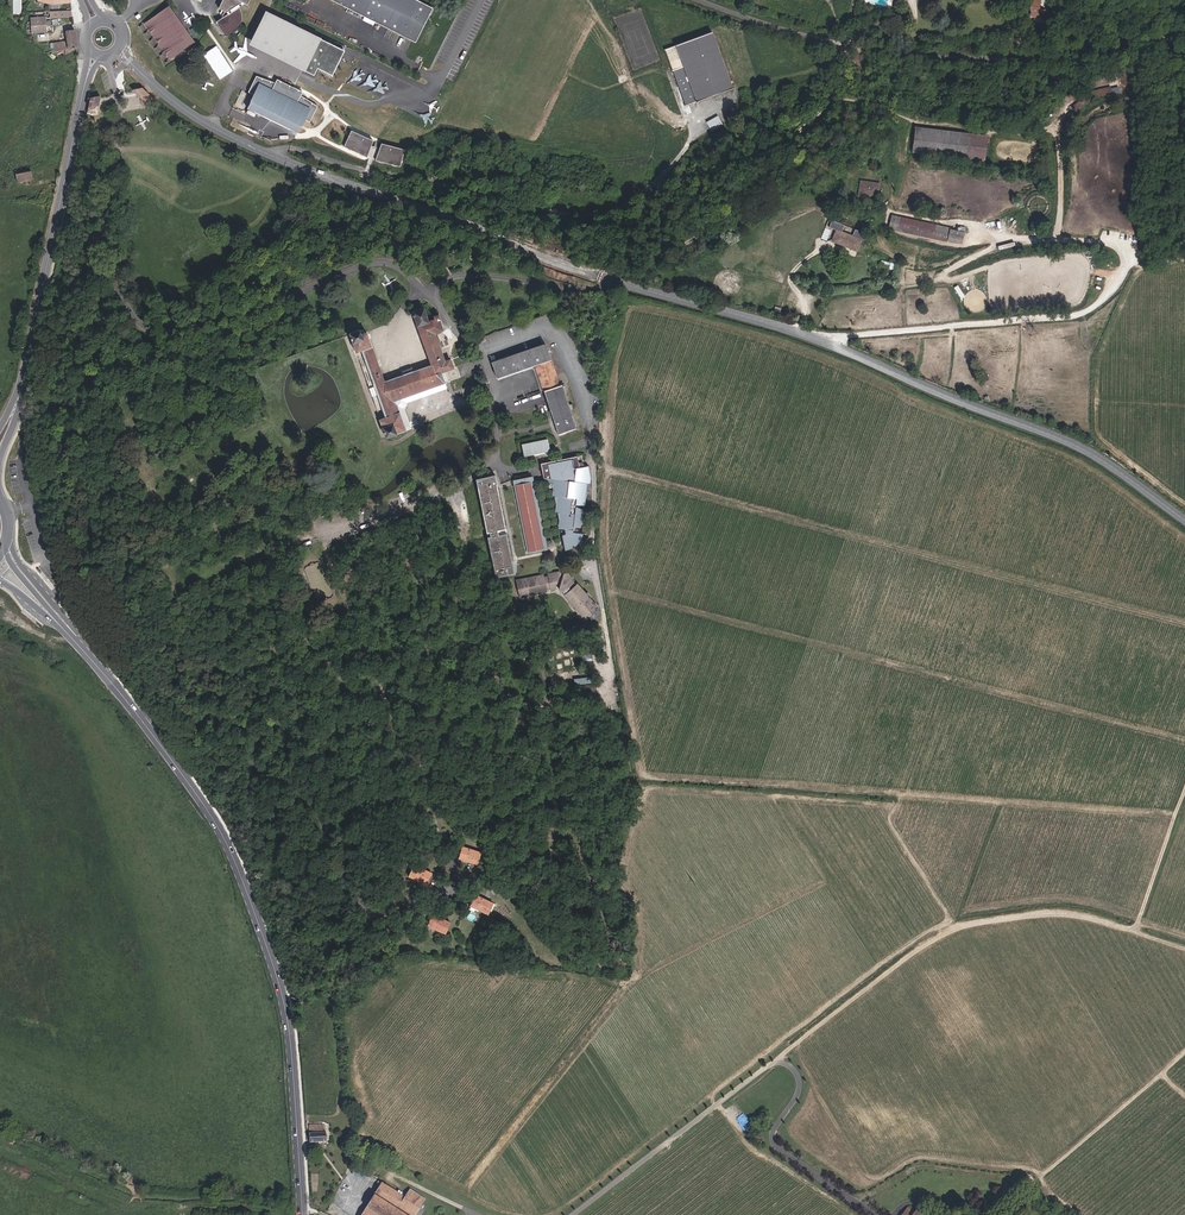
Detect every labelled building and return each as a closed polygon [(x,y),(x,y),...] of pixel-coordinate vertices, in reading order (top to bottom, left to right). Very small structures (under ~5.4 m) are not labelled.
[(221,9),(226,12),(223,18),(224,19),(222,26),(223,29),(221,30),(227,40),(234,39),(238,36),(237,35),(242,31),(244,32),(246,27),(248,22),(248,15),(245,9),(248,6),(250,5),(253,6),(256,0),(226,0),(221,9)] [(367,18),(377,23),(418,44),(435,9),(417,0),(332,0),(367,18)] [(1039,0),(1030,0),(1029,15),(1039,17),(1040,1),(1039,0)] [(192,41),(166,3),(141,20),(167,58),(192,41)] [(348,52),(267,11),(249,45),(305,72),(307,69),(316,73),(315,76),(317,77),(320,70),(335,77),(348,52)] [(31,19),(33,34),(48,32),(46,17),(31,19)] [(377,23),(367,18),(365,21),(376,27),(377,23)] [(54,49),(77,47),(74,27),(66,28),(68,39),(52,40),(54,49)] [(713,35),(677,48),(685,69),(673,73),(687,108),(734,90),(713,35)] [(1091,87),(1108,86),(1107,74),(1091,76),(1091,87)] [(280,87),(261,80),(253,95),(258,98),(251,111),(299,136),(307,124),(312,126),(320,111),(305,100),(307,95),(283,82),(280,87)] [(1092,92),(1094,97),(1111,92),(1110,86),(1092,92)] [(154,99),(141,87),(133,88),(139,96),(142,97),(142,102),(154,99)] [(97,104),(99,95),(89,97),(86,113),(96,111),(95,105),(97,104)] [(1074,109),(1089,100),(1087,95),(1071,104),(1074,109)] [(1099,102),(1102,109),(1116,104),(1114,97),(1099,102)] [(1099,102),(1093,105),(1096,112),(1102,109),(1099,102)] [(1077,123),(1096,112),(1093,105),(1073,117),(1077,123)] [(713,132),(725,123),(718,113),(706,122),(713,132)] [(986,137),(915,128),(911,154),(982,162),(986,137)] [(375,141),(355,132),(348,149),(375,161),(401,168),(406,151),(383,145),(382,149),(373,147),(375,141)] [(31,171),(27,172),(11,174),(12,180),(16,179),(17,183),(33,179),(31,171)] [(879,185),(861,181),(858,196),(877,199),(879,185)] [(891,225),(945,238),(948,226),(894,213),(891,225)] [(1101,225),(1100,230),(1106,231),(1104,236),(1113,238),(1115,233),(1119,234),(1120,230),(1101,225)] [(962,230),(948,226),(945,238),(959,240),(962,230)] [(839,233),(835,232),(832,241),(851,247),(856,236),(840,230),(839,233)] [(360,330),(348,335),(356,353),(361,351),(367,364),(361,367),(375,405),(380,404),(385,417),(379,420),(386,438),(406,431),(397,406),(400,400),(445,382),(442,371),(453,366),(450,358),(445,360),(435,332),(434,329),(439,327),(436,320),(440,319),(442,318),(440,313),(435,315),(435,317),(429,319),(424,307),(412,312),(413,315),(414,314),(434,364),(415,370),(405,374),(386,381),(369,333),(368,331),(365,332),(364,330),(361,332),(360,330)] [(434,329),(435,332),(444,329),(440,319),(436,320),(439,327),(434,329)] [(547,347),(490,365),(494,377),(534,363),(549,404),(558,428),(560,435),(561,435),(576,429),(565,397),(547,347)] [(404,369),(405,374),(415,370),(414,366),(404,369)] [(447,387),(445,382),(400,400),(397,406),(406,431),(412,429),(404,409),(408,402),(447,387)] [(522,445),(524,455),(549,450),(547,440),(522,445)] [(549,477),(557,516),(581,511),(581,508),(573,506),(574,501),(582,502),(585,478),(589,478),(587,464),(577,466),(576,460),(573,461),(572,457),(538,463),(541,478),(549,477)] [(494,475),(475,479),(486,533),(489,532),(490,537),(487,537),(495,578),(514,574),(506,533),(498,535),(497,531),(505,529),(494,475)] [(516,486),(524,524),(537,521),(529,483),(516,486)] [(581,511),(557,516),(564,550),(566,550),(573,547),(577,544),(580,539),(582,532),(579,533),(575,530),(574,527),(578,526),(580,520),(581,511)] [(537,521),(524,524),(529,551),(543,548),(537,521)] [(543,577),(542,575),(516,581),(520,596),(546,590),(545,587),(549,586),(550,589),(553,588),(556,583),(561,584),(559,588),(561,590),(563,589),(565,592),(565,594),(572,603),(571,605),(575,609),(577,607),(585,617),(588,614),(596,615),(595,608),(598,606),(590,596),(591,594),(588,590),(586,592),(578,583),(576,585),(572,581),(573,579),(566,572),(565,575),(563,575),(558,572),(547,574),(548,576),(543,577)] [(597,650),(605,648),(603,634),(595,635),(597,650)] [(480,852),(462,847),(459,856),(476,862),(480,852)] [(431,872),(412,864),(408,874),(427,881),(431,872)] [(492,902),(475,895),(471,904),(487,912),(492,902)] [(449,922),(433,914),(428,923),(445,931),(449,922)] [(323,1125),(310,1126),(311,1133),(310,1133),(310,1143),(327,1142),(327,1131),(324,1131),(323,1125)] [(371,1178),(365,1187),(395,1208),(401,1197),(371,1178)] [(365,1187),(349,1214),(413,1214),(423,1199),(408,1190),(403,1197),(401,1197),(395,1208),(365,1187)]
